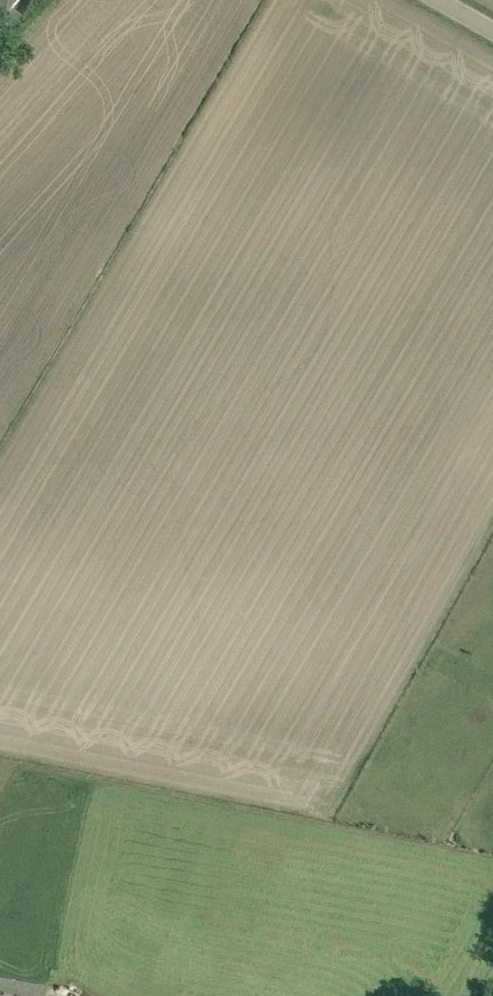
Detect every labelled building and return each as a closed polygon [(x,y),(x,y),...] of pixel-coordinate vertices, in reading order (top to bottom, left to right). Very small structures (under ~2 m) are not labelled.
[(47,987),(0,978),(0,995),(46,995),(47,987)]
